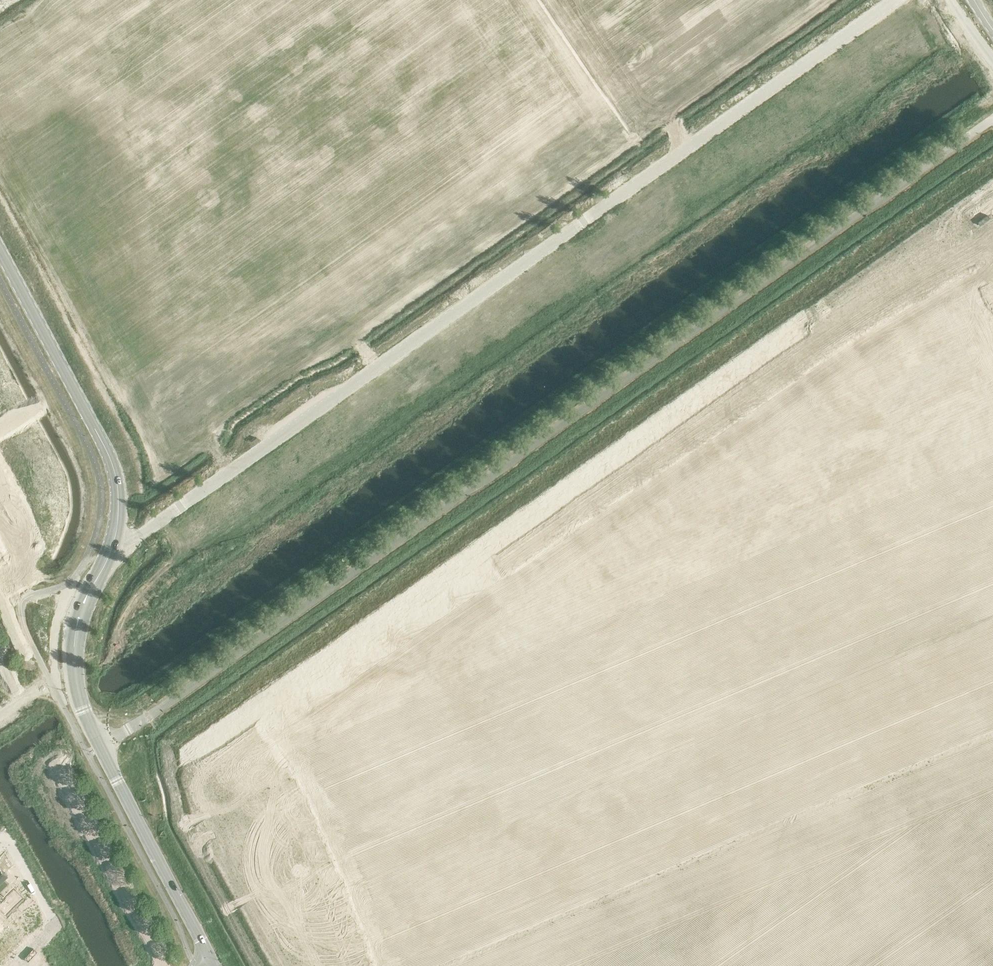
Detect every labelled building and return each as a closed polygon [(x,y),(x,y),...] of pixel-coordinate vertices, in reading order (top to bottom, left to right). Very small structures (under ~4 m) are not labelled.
[(9,884),(4,879),(8,875),(7,874),(5,873),(6,872),(5,872),(0,868),(0,893),(9,884)] [(7,917),(25,898),(14,889),(4,900),(0,897),(0,911),(7,917)] [(22,908),(11,920),(16,925),(13,928),(24,938),(25,936),(27,938),(32,932),(31,931),(38,923),(32,918),(34,916),(33,916),(33,915),(32,916),(29,913),(30,912),(29,912),(28,911),(27,913),(22,908)] [(0,964),(3,961),(5,959),(7,956),(8,956),(9,955),(0,947),(0,964)]
